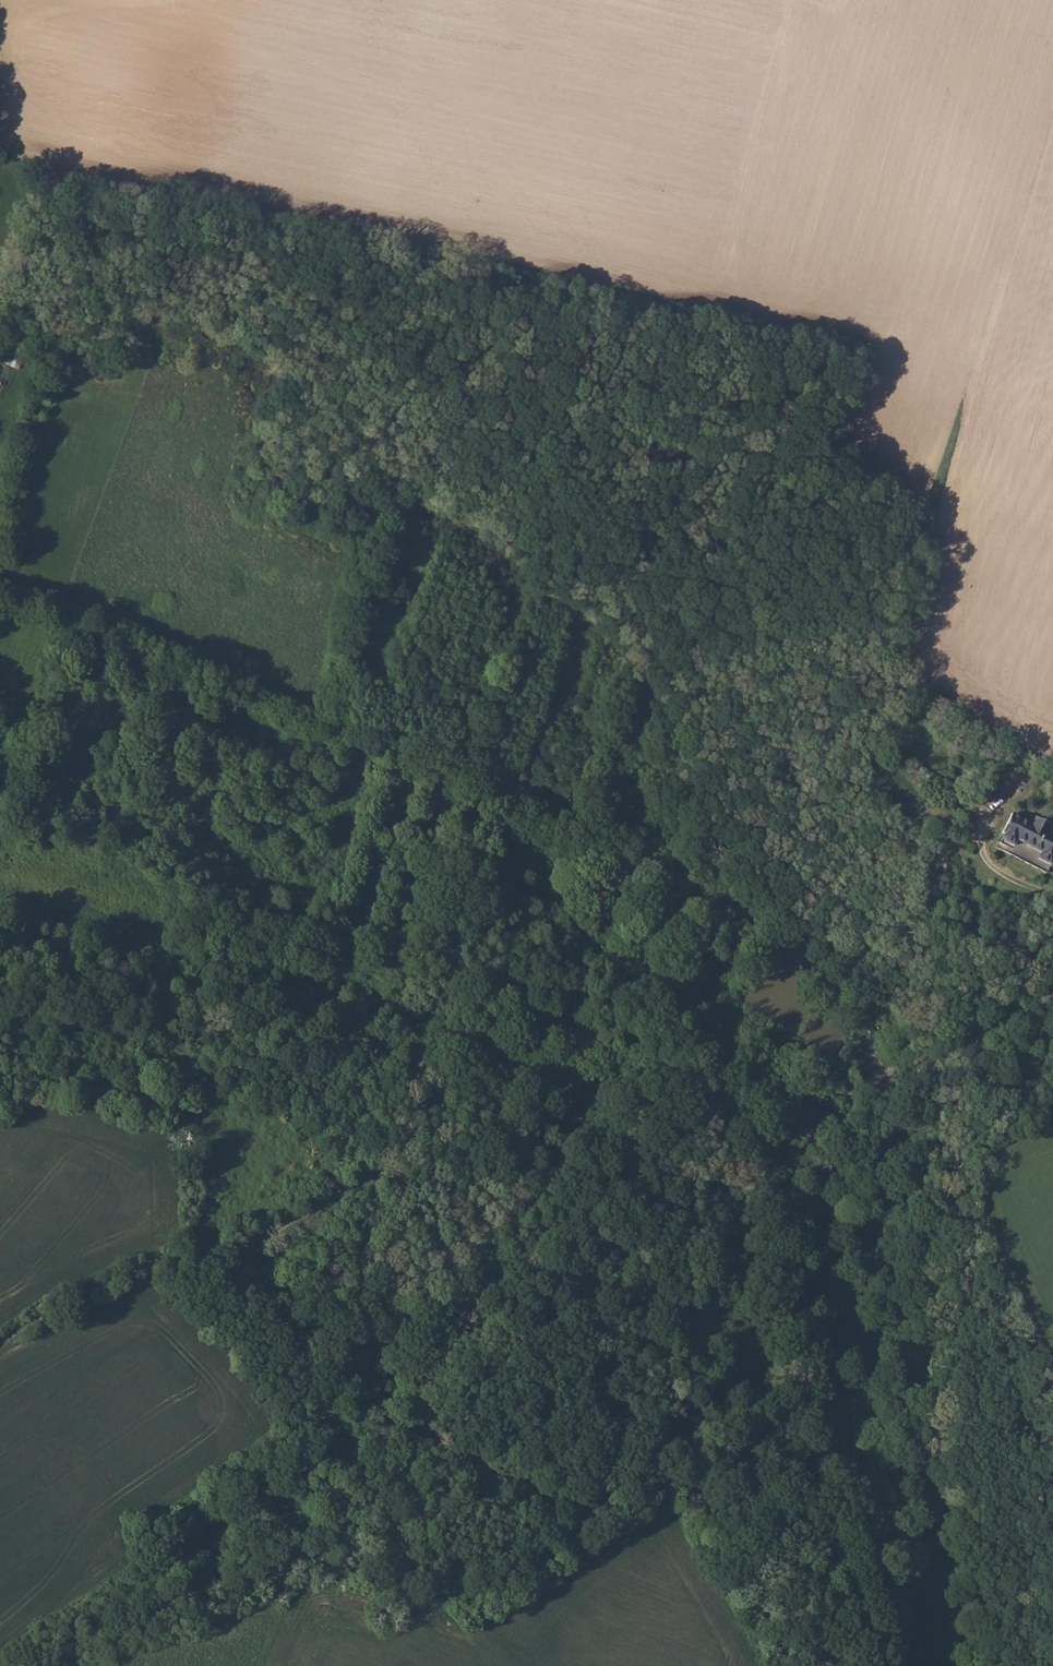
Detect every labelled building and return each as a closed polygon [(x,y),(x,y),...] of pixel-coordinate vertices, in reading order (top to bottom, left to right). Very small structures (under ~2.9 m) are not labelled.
[(1013,813),(997,840),(1013,849),(1016,842),(1039,855),(1036,860),(1050,868),(1052,862),(1052,833),(1050,831),(1052,828),(1034,817),(1031,823),(1013,813)]
